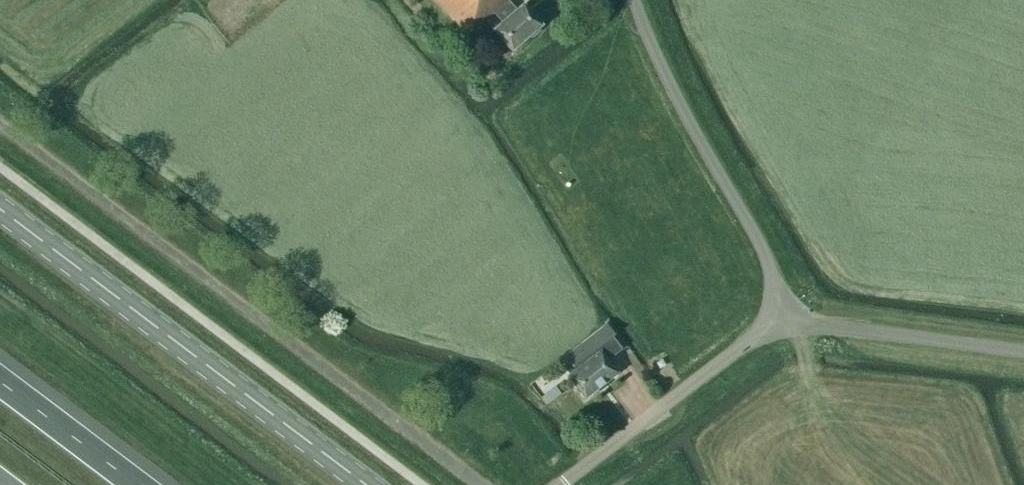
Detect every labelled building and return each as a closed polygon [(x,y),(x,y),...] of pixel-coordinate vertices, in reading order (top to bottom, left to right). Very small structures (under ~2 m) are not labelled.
[(453,21),(453,20),(467,36),(493,13),(502,24),(494,31),(512,52),(541,26),(523,5),(516,11),(507,1),(508,0),(435,0),(453,21)] [(569,375),(567,377),(585,399),(618,374),(608,361),(622,350),(612,336),(614,335),(607,325),(565,357),(568,361),(565,363),(564,368),(569,375)]
